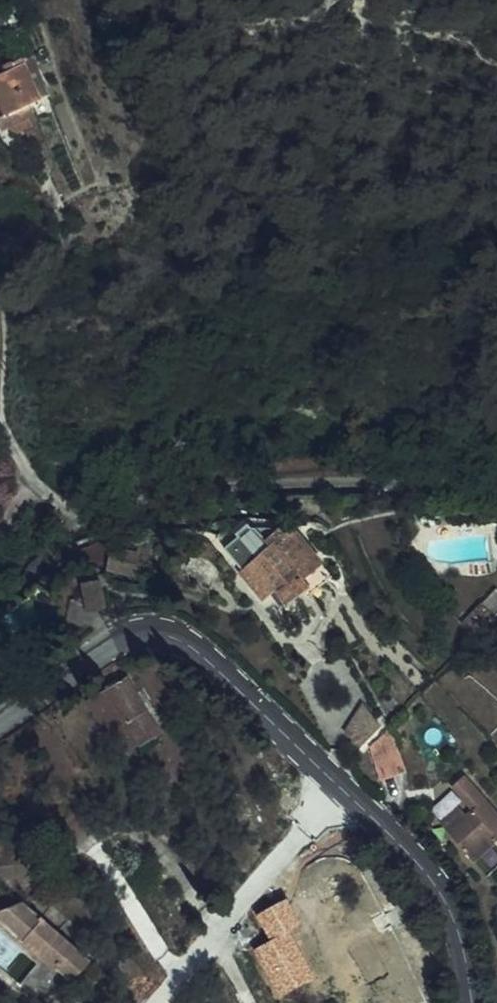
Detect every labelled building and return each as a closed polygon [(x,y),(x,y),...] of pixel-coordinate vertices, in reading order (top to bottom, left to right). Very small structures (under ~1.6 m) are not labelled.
[(0,77),(0,116),(1,119),(0,120),(0,132),(32,120),(28,110),(40,105),(26,67),(0,77)] [(300,580),(320,563),(291,529),(281,535),(276,529),(273,532),(270,527),(248,528),(244,523),(232,534),(234,536),(219,549),(239,573),(237,574),(260,600),(272,590),(284,604),(306,588),(300,580)] [(496,624),(496,600),(484,611),(496,625),(496,624)] [(163,735),(132,675),(120,679),(124,688),(92,703),(123,757),(163,735)] [(362,747),(386,725),(366,704),(343,726),(362,747)] [(371,741),(382,778),(407,771),(396,734),(371,741)] [(466,773),(452,785),(473,809),(467,813),(448,831),(474,863),(496,843),(496,809),(466,773)] [(448,831),(467,813),(456,802),(437,819),(448,831)] [(19,904),(0,910),(0,921),(69,980),(84,960),(19,904)]
